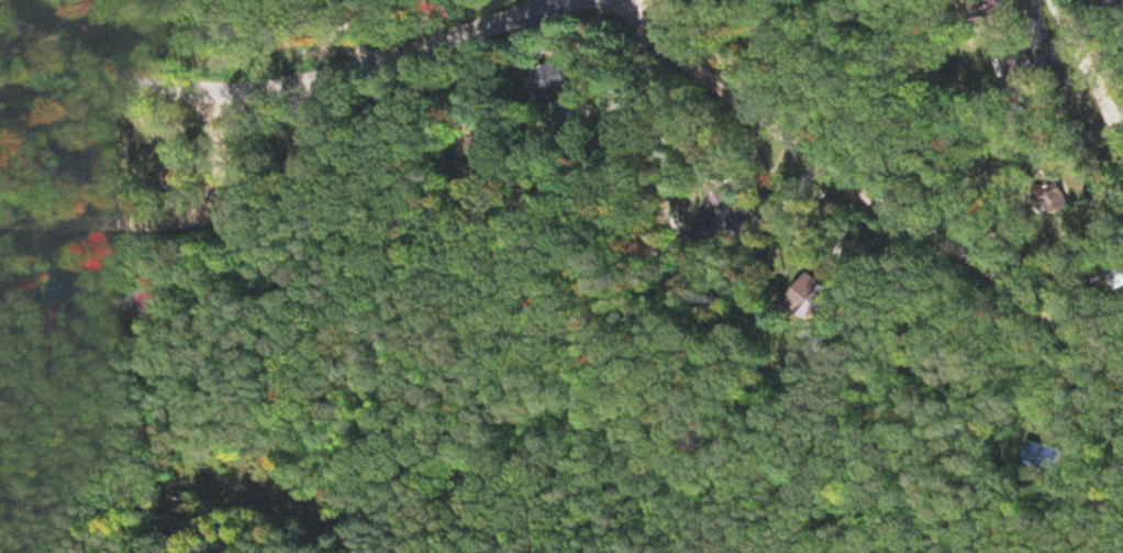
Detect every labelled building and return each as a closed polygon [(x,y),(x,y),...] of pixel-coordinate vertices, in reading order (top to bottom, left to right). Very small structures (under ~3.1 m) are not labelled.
[(1065,79),(1061,47),(1012,54),(1016,85),(1065,79)] [(746,186),(723,193),(732,223),(720,227),(718,221),(702,227),(707,244),(759,228),(746,186)]
